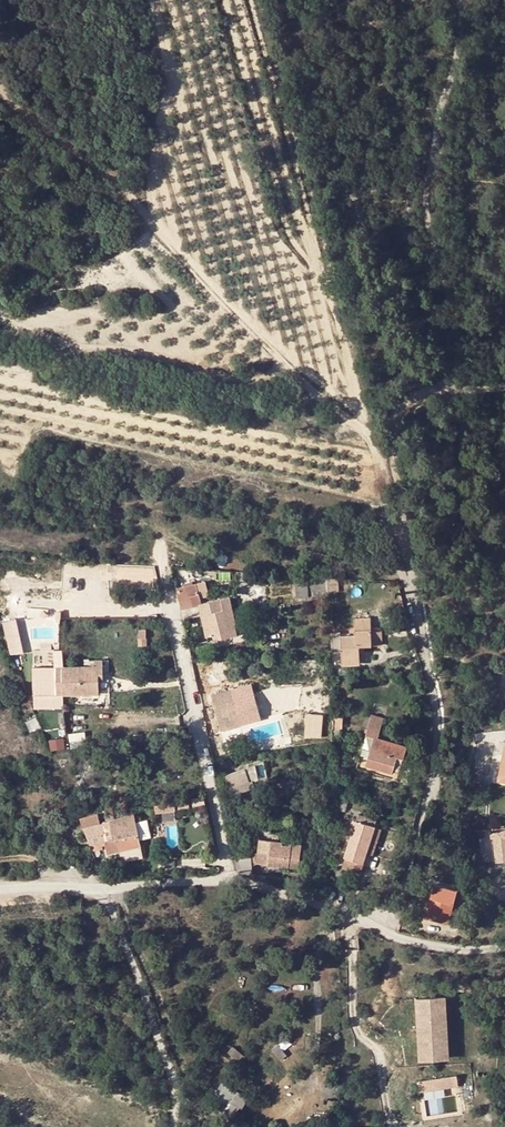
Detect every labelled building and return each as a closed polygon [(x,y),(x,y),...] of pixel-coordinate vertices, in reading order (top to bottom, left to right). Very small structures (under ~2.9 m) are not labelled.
[(308,584),(308,595),(326,595),(326,590),(326,578),(305,576),(305,584),(308,584)] [(338,590),(338,578),(326,578),(326,590),(338,590)] [(208,581),(176,587),(181,609),(198,605),(205,636),(211,635),(217,633),(218,638),(237,634),(229,597),(212,600),(208,581)] [(296,584),(297,595),(308,595),(308,584),(305,584),(296,584)] [(370,645),(370,629),(370,625),(369,617),(353,618),(354,634),(341,634),(342,665),(358,665),(358,652),(358,645),(363,645),(370,645)] [(370,645),(382,645),(381,629),(370,629),(370,645)] [(89,668),(85,668),(73,668),(67,668),(67,659),(61,659),(61,668),(56,668),(56,694),(97,694),(97,680),(97,674),(103,674),(103,660),(89,660),(89,668)] [(47,668),(33,668),(33,681),(47,681),(47,668)] [(229,688),(210,693),(221,729),(240,725),(238,717),(245,715),(240,695),(233,698),(229,688)] [(304,738),(323,738),(323,713),(304,712),(304,738)] [(392,770),(396,756),(403,758),(407,746),(378,737),(383,718),(371,714),(365,735),(373,737),(365,766),(390,774),(392,770)] [(334,726),(339,727),(342,726),(342,717),(334,717),(334,726)] [(50,749),(65,748),(64,737),(49,738),(50,749)] [(392,770),(399,773),(403,758),(396,756),(392,770)] [(232,787),(251,781),(246,767),(227,773),(232,787)] [(119,780),(96,783),(97,795),(120,792),(119,780)] [(339,800),(337,808),(344,810),(346,801),(339,800)] [(362,861),(365,851),(374,826),(376,818),(358,813),(345,856),(362,861)] [(97,814),(80,818),(92,849),(102,847),(97,824),(100,824),(97,814)] [(140,846),(137,834),(134,818),(133,814),(109,820),(114,839),(105,841),(107,853),(140,846)] [(144,832),(141,816),(134,818),(137,834),(144,832)] [(374,826),(365,851),(373,854),(381,828),(374,826)] [(494,829),(497,862),(504,861),(504,828),(494,829)] [(268,853),(257,852),(256,863),(298,868),(301,844),(270,840),(268,853)] [(239,872),(247,872),(247,855),(234,857),(237,872),(239,872)] [(336,869),(335,877),(348,880),(350,871),(336,869)] [(435,884),(431,897),(426,915),(447,921),(455,890),(435,884)] [(448,1042),(444,992),(417,995),(420,1044),(448,1042)] [(270,1048),(279,1059),(285,1054),(275,1043),(270,1048)] [(227,1051),(238,1061),(242,1056),(231,1046),(227,1051)] [(417,1080),(419,1091),(456,1086),(454,1075),(417,1080)] [(248,1094),(224,1079),(214,1095),(223,1101),(220,1106),(235,1115),(248,1094)] [(322,1097),(337,1097),(337,1080),(322,1081),(322,1097)]
